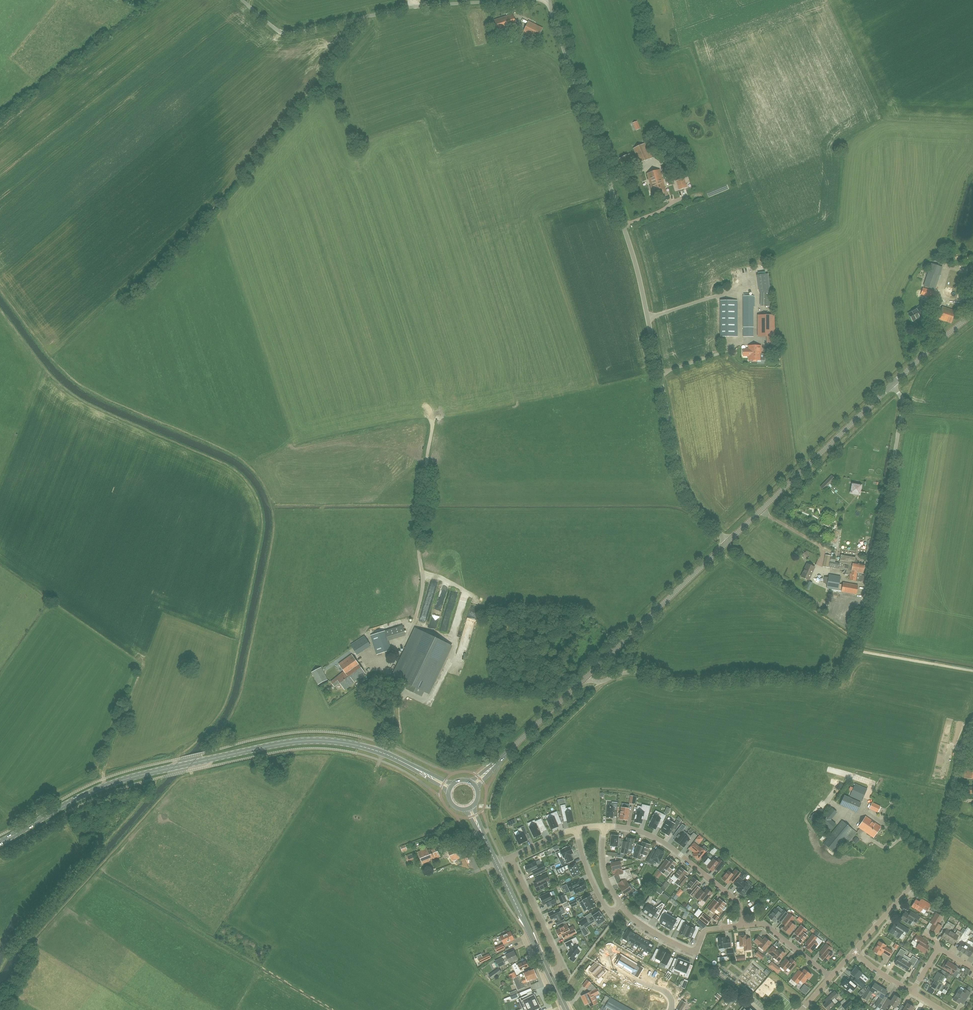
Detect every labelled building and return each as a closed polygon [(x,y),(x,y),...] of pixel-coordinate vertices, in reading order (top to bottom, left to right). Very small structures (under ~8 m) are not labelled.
[(516,25),(514,18),(513,14),(495,20),(498,31),(516,25)] [(543,28),(529,21),(523,33),(537,40),(543,28)] [(636,131),(641,129),(637,121),(632,123),(636,131)] [(633,149),(640,164),(654,157),(650,147),(652,146),(650,141),(633,149)] [(620,158),(624,170),(634,166),(630,154),(620,158)] [(661,182),(663,181),(660,170),(647,173),(651,188),(655,187),(654,186),(659,184),(658,182),(661,181),(661,182)] [(676,181),(679,190),(687,187),(684,179),(676,181)] [(667,196),(663,181),(661,182),(661,181),(658,182),(659,184),(654,186),(655,187),(651,188),(653,193),(660,190),(662,197),(667,196)] [(951,260),(951,265),(953,265),(953,268),(955,268),(957,268),(957,272),(962,272),(962,259),(961,259),(961,256),(953,256),(953,260),(951,260)] [(934,290),(940,274),(939,274),(929,271),(931,265),(924,286),(934,290)] [(760,292),(760,306),(770,306),(770,290),(768,274),(756,275),(759,292),(760,292)] [(923,288),(921,295),(923,295),(922,296),(925,297),(931,299),(932,296),(936,298),(938,293),(923,288)] [(753,336),(753,296),(743,296),(743,336),(753,336)] [(721,301),(721,336),(737,336),(737,301),(721,301)] [(921,305),(918,307),(918,308),(908,314),(912,321),(922,315),(920,312),(924,310),(921,305)] [(949,310),(943,318),(952,325),(958,317),(949,310)] [(758,315),(758,336),(767,335),(767,344),(774,344),(774,315),(758,315)] [(761,360),(761,346),(748,346),(748,349),(743,349),(743,356),(748,356),(748,360),(761,360)] [(821,487),(825,490),(835,479),(832,476),(821,487)] [(860,494),(861,486),(853,484),(851,493),(860,494)] [(857,549),(858,552),(865,550),(864,549),(868,548),(868,547),(872,546),(871,540),(863,542),(865,546),(857,549)] [(831,556),(829,565),(829,566),(838,568),(838,569),(846,570),(845,573),(850,574),(849,580),(862,582),(863,573),(865,564),(857,563),(858,561),(857,559),(855,559),(844,557),(843,562),(840,561),(840,563),(835,562),(835,557),(831,556)] [(814,567),(807,564),(801,577),(809,580),(814,567)] [(825,577),(824,583),(828,584),(827,588),(830,588),(837,590),(838,590),(839,584),(840,577),(829,575),(829,577),(825,577)] [(857,594),(858,585),(843,582),(841,591),(857,594)] [(431,585),(423,615),(429,617),(436,587),(431,585)] [(450,620),(454,609),(449,607),(445,621),(444,621),(442,629),(448,631),(451,620),(450,620)] [(408,684),(406,688),(421,696),(424,691),(428,693),(451,645),(415,628),(392,676),(408,684)] [(385,631),(371,635),(377,654),(391,650),(388,640),(385,631)] [(358,654),(373,646),(367,635),(353,643),(358,654)] [(344,672),(331,682),(334,686),(339,682),(345,689),(354,682),(365,673),(355,659),(353,657),(351,655),(342,661),(339,664),(341,667),(344,672)] [(311,672),(318,684),(328,679),(321,667),(311,672)] [(965,767),(965,778),(972,778),(972,768),(965,767)] [(867,789),(855,784),(850,796),(862,801),(867,789)] [(861,803),(850,798),(844,795),(840,805),(857,812),(861,803)] [(613,812),(617,812),(618,802),(612,802),(612,803),(612,807),(607,807),(606,818),(613,818),(613,816),(613,812)] [(872,803),(870,808),(878,812),(880,806),(872,803)] [(563,817),(566,816),(567,823),(574,821),(571,811),(567,812),(565,804),(560,805),(563,817)] [(625,808),(621,807),(620,819),(627,820),(628,816),(627,816),(628,812),(629,804),(626,804),(625,808)] [(641,812),(637,811),(634,821),(635,822),(635,823),(640,824),(640,823),(642,823),(643,819),(644,813),(648,814),(650,806),(642,804),(642,807),(641,812)] [(834,808),(823,821),(833,829),(838,824),(833,819),(839,812),(834,808)] [(555,819),(559,818),(557,812),(551,814),(552,818),(547,820),(548,820),(547,821),(549,825),(550,825),(551,829),(553,829),(553,830),(557,828),(557,827),(558,826),(555,819)] [(666,815),(662,814),(660,818),(654,815),(653,816),(652,816),(649,823),(650,823),(649,826),(654,828),(655,829),(656,829),(656,828),(657,827),(660,821),(663,822),(666,815)] [(761,814),(757,820),(762,824),(759,828),(758,830),(763,834),(771,825),(765,821),(767,819),(761,814)] [(880,827),(866,817),(859,827),(873,837),(880,827)] [(536,824),(529,827),(534,837),(541,834),(540,832),(538,828),(544,825),(541,819),(535,822),(536,824)] [(671,832),(673,827),(676,829),(680,823),(676,821),(675,824),(668,820),(661,831),(668,835),(671,832)] [(842,821),(824,843),(835,853),(844,842),(846,840),(849,842),(856,833),(842,821)] [(682,824),(675,833),(678,835),(674,840),(679,844),(685,836),(682,833),(685,827),(682,824)] [(525,835),(527,833),(524,826),(517,829),(520,834),(515,836),(516,837),(515,837),(516,841),(517,840),(519,844),(527,840),(525,835)] [(685,836),(679,844),(684,847),(688,842),(690,844),(697,835),(694,833),(688,838),(685,836)] [(726,837),(721,843),(726,847),(729,844),(732,847),(733,847),(740,838),(734,833),(732,836),(729,839),(726,837)] [(616,835),(611,834),(610,846),(617,846),(617,845),(621,845),(621,838),(618,838),(618,837),(615,836),(616,835)] [(704,838),(699,835),(695,840),(700,843),(704,838)] [(621,846),(622,846),(621,852),(627,854),(628,848),(632,849),(634,839),(631,839),(631,838),(628,837),(628,838),(627,838),(626,841),(622,841),(621,846)] [(638,845),(633,857),(640,859),(642,854),(646,855),(650,845),(643,842),(641,846),(638,845)] [(695,852),(693,854),(696,857),(696,858),(698,860),(700,859),(701,858),(701,856),(705,851),(700,846),(699,847),(694,843),(690,848),(695,852)] [(418,852),(423,863),(430,860),(430,859),(433,858),(434,859),(440,856),(435,845),(429,848),(430,849),(427,850),(427,848),(418,852)] [(563,865),(568,863),(573,860),(570,854),(574,853),(573,851),(574,851),(572,847),(571,847),(570,846),(567,847),(566,846),(563,848),(563,849),(559,851),(563,858),(559,859),(561,864),(566,861),(567,864),(563,865)] [(463,847),(449,853),(452,861),(466,855),(463,847)] [(655,860),(656,861),(656,862),(659,864),(662,859),(662,858),(661,858),(665,852),(658,849),(657,851),(656,853),(652,851),(647,861),(651,863),(653,859),(655,860)] [(612,869),(621,867),(620,861),(623,861),(623,858),(616,857),(615,860),(617,861),(616,862),(611,863),(612,869)] [(758,859),(752,866),(757,870),(759,868),(763,871),(770,862),(764,857),(763,858),(760,861),(758,859)] [(713,871),(714,869),(718,872),(721,868),(720,867),(724,863),(719,859),(717,861),(714,859),(712,860),(709,858),(705,863),(708,866),(707,866),(708,867),(708,868),(710,870),(711,869),(713,871)] [(671,859),(669,861),(666,859),(663,863),(663,864),(659,869),(664,873),(667,869),(670,872),(676,863),(671,859)] [(532,872),(534,875),(545,870),(542,863),(536,866),(535,862),(525,867),(526,868),(525,868),(525,869),(527,872),(528,872),(529,873),(532,872)] [(566,873),(565,871),(569,869),(573,877),(580,874),(575,864),(570,866),(568,863),(563,865),(555,869),(558,875),(560,874),(561,875),(566,873)] [(620,878),(631,873),(629,869),(622,871),(621,867),(612,869),(613,874),(615,873),(615,874),(615,875),(617,875),(619,874),(620,878)] [(681,886),(685,881),(685,882),(688,878),(685,875),(687,872),(682,868),(675,876),(678,878),(675,882),(681,886)] [(659,869),(655,875),(659,878),(663,873),(659,869)] [(728,883),(730,881),(733,883),(737,879),(736,878),(740,873),(736,869),(732,874),(729,871),(722,878),(728,883)] [(743,871),(739,877),(743,880),(748,874),(743,871)] [(629,884),(627,881),(632,877),(631,873),(620,878),(622,881),(620,882),(619,883),(619,884),(620,885),(618,886),(621,889),(629,884)] [(547,886),(545,882),(544,880),(548,878),(546,874),(540,877),(535,879),(537,883),(534,884),(537,891),(547,886)] [(700,888),(697,885),(699,882),(699,881),(697,879),(696,880),(694,878),(687,885),(691,888),(688,892),(693,896),(697,891),(698,892),(700,888)] [(739,888),(737,890),(743,895),(750,887),(744,882),(739,878),(734,884),(739,888)] [(579,879),(568,885),(571,892),(574,890),(575,893),(580,891),(580,892),(584,890),(583,889),(586,888),(583,881),(580,883),(579,879)] [(636,890),(634,888),(630,883),(629,884),(621,889),(624,894),(629,891),(630,892),(629,893),(631,895),(636,890)] [(795,884),(789,891),(793,894),(792,895),(799,900),(796,904),(800,906),(806,899),(803,896),(805,893),(806,892),(799,887),(795,884)] [(707,889),(704,892),(701,889),(698,892),(698,893),(695,897),(700,901),(698,903),(702,906),(710,896),(711,897),(713,894),(712,894),(713,893),(707,889)] [(540,897),(540,898),(541,902),(542,901),(544,905),(546,903),(548,907),(556,903),(553,896),(550,897),(549,893),(540,897)] [(559,897),(562,903),(567,901),(564,895),(559,897)] [(642,912),(647,915),(653,906),(651,904),(653,897),(650,895),(644,904),(646,906),(642,912)] [(590,896),(582,900),(588,910),(596,906),(590,896)] [(726,908),(724,906),(726,904),(723,901),(721,899),(720,900),(720,899),(717,902),(714,900),(708,908),(713,912),(716,909),(719,912),(722,909),(724,911),(726,908)] [(919,902),(916,900),(912,906),(920,912),(923,908),(927,911),(930,905),(921,899),(919,902)] [(656,908),(653,906),(647,915),(652,918),(656,912),(658,914),(665,905),(662,903),(656,908)] [(562,915),(559,908),(548,913),(551,920),(554,918),(555,921),(557,925),(565,921),(563,917),(562,918),(561,915),(562,915)] [(665,926),(671,916),(666,913),(667,911),(664,909),(660,917),(663,918),(660,923),(661,924),(661,925),(664,927),(665,926)] [(775,922),(777,920),(781,923),(784,918),(788,913),(783,910),(781,913),(775,909),(769,917),(771,918),(771,921),(773,920),(775,922)] [(599,911),(592,916),(593,916),(589,919),(591,921),(594,919),(596,922),(595,922),(598,926),(602,924),(601,923),(605,920),(605,921),(605,920),(599,911)] [(910,911),(908,914),(905,912),(901,919),(910,925),(912,920),(916,923),(920,917),(910,911)] [(706,915),(704,914),(703,913),(702,915),(700,918),(707,924),(711,919),(708,917),(706,915)] [(933,932),(934,931),(937,933),(941,926),(938,924),(942,917),(936,913),(931,922),(933,924),(930,929),(931,929),(931,930),(933,932)] [(790,914),(785,920),(785,919),(781,923),(785,926),(783,929),(789,934),(796,926),(791,922),(795,918),(790,914)] [(825,917),(820,922),(824,924),(825,923),(830,927),(837,918),(832,914),(828,919),(825,916),(825,917)] [(674,925),(677,926),(681,919),(678,917),(677,919),(671,916),(665,926),(666,927),(666,928),(669,930),(670,929),(671,929),(674,925)] [(837,918),(830,927),(834,931),(833,932),(836,935),(841,929),(838,927),(842,923),(842,922),(837,918)] [(685,936),(689,926),(684,924),(685,921),(682,919),(679,926),(682,927),(680,931),(679,933),(685,936)] [(909,930),(902,926),(903,926),(899,923),(897,927),(894,925),(889,932),(899,938),(902,933),(905,935),(909,930)] [(952,927),(949,925),(946,923),(942,929),(945,931),(941,937),(947,941),(952,933),(949,931),(951,928),(952,927)] [(559,937),(562,935),(564,939),(569,936),(576,933),(574,929),(573,926),(570,928),(568,928),(566,925),(559,928),(559,929),(556,930),(559,937)] [(695,929),(689,926),(685,936),(690,939),(691,937),(693,932),(696,934),(699,927),(696,926),(695,929)] [(794,933),(797,936),(795,938),(801,943),(807,936),(804,933),(806,930),(801,926),(797,931),(796,930),(794,933)] [(843,929),(834,941),(837,943),(840,939),(842,940),(844,938),(849,942),(851,940),(852,941),(856,937),(855,936),(856,934),(855,933),(856,932),(853,929),(852,930),(851,929),(850,930),(848,933),(843,929)] [(623,938),(628,941),(633,934),(633,933),(628,930),(623,938)] [(514,939),(510,932),(498,938),(499,942),(502,940),(504,944),(514,939)] [(960,939),(963,934),(960,932),(959,933),(957,932),(955,934),(952,933),(947,941),(953,944),(957,938),(960,939)] [(957,949),(963,953),(971,941),(970,941),(970,942),(967,940),(969,937),(964,933),(963,934),(960,939),(959,940),(962,942),(957,949)] [(638,937),(633,934),(628,941),(633,945),(638,937)] [(922,938),(920,936),(917,934),(911,943),(913,946),(913,947),(916,949),(917,947),(924,952),(928,946),(926,944),(928,941),(923,937),(922,938)] [(751,938),(746,938),(746,935),(739,936),(740,942),(737,942),(738,948),(744,947),(744,950),(751,949),(751,943),(751,938)] [(812,952),(816,947),(817,948),(820,944),(816,940),(817,938),(813,935),(809,940),(808,939),(805,943),(808,946),(806,948),(812,952)] [(724,949),(725,949),(724,948),(727,947),(730,946),(730,937),(726,938),(726,937),(721,938),(721,937),(720,936),(718,937),(717,938),(717,941),(718,941),(719,948),(720,948),(720,949),(720,950),(721,951),(722,951),(723,951),(724,951),(724,950),(724,949)] [(758,936),(754,941),(759,945),(759,946),(765,950),(771,942),(765,937),(763,940),(758,936)] [(571,940),(565,943),(568,949),(570,949),(570,950),(567,954),(571,957),(569,958),(574,962),(577,957),(576,957),(582,949),(576,945),(578,942),(576,937),(571,940)] [(639,948),(643,940),(638,937),(633,945),(639,948)] [(649,943),(643,940),(639,948),(644,951),(649,943)] [(886,946),(879,941),(874,951),(880,955),(882,952),(889,956),(892,951),(885,947),(886,946)] [(971,941),(963,953),(969,957),(972,951),(972,943),(971,941)] [(654,946),(649,943),(644,951),(649,954),(654,946)] [(826,944),(823,949),(822,948),(819,952),(822,955),(820,957),(820,959),(822,961),(824,960),(826,962),(830,957),(831,958),(833,955),(829,952),(832,949),(826,944)] [(768,951),(774,956),(774,957),(779,961),(785,954),(780,949),(778,951),(772,946),(768,951)] [(657,955),(654,953),(651,959),(655,961),(656,958),(661,961),(660,962),(661,962),(666,952),(660,949),(659,950),(657,955)] [(901,968),(905,960),(902,958),(906,952),(901,949),(898,954),(900,956),(895,964),(901,968)] [(506,965),(509,963),(517,959),(516,955),(516,954),(516,953),(515,953),(515,952),(514,952),(514,951),(506,955),(502,957),(502,958),(495,961),(498,967),(505,964),(506,965)] [(755,954),(761,959),(764,956),(758,951),(755,954)] [(668,961),(670,957),(671,955),(666,952),(661,962),(666,965),(665,967),(668,969),(671,963),(668,961)] [(477,956),(480,963),(490,958),(488,954),(482,957),(481,954),(477,956)] [(618,960),(617,963),(622,967),(627,959),(621,956),(618,960)] [(905,960),(901,968),(907,972),(912,963),(915,965),(918,960),(912,956),(909,962),(905,960)] [(676,964),(673,962),(670,971),(673,972),(674,970),(680,972),(684,961),(683,960),(684,959),(680,958),(679,959),(678,958),(678,960),(676,964)] [(791,959),(789,961),(786,958),(780,966),(785,970),(787,967),(791,970),(797,963),(796,962),(797,962),(795,960),(794,961),(791,959)] [(627,959),(622,967),(627,970),(632,962),(627,959)] [(685,961),(684,961),(680,972),(685,974),(684,976),(688,978),(691,969),(688,968),(689,964),(690,963),(689,963),(689,962),(685,960),(685,961)] [(518,970),(515,972),(517,975),(521,973),(520,972),(524,970),(523,969),(528,966),(528,965),(528,964),(527,962),(526,962),(526,961),(517,965),(518,969),(518,970)] [(774,961),(770,965),(779,973),(783,969),(774,961)] [(952,976),(955,978),(959,973),(955,970),(957,967),(948,961),(943,968),(947,971),(946,973),(952,976)] [(590,965),(586,970),(587,972),(589,971),(593,976),(594,975),(601,967),(597,962),(595,964),(592,967),(590,965)] [(632,962),(627,970),(632,973),(637,965),(632,962)] [(632,973),(638,977),(643,969),(637,965),(632,973)] [(853,981),(856,983),(861,988),(866,983),(859,977),(862,974),(858,970),(859,968),(856,965),(853,969),(854,970),(851,974),(856,978),(853,981)] [(601,967),(594,975),(598,979),(596,981),(599,984),(603,979),(601,976),(606,971),(601,967)] [(492,979),(502,972),(499,968),(488,975),(489,976),(487,977),(490,980),(492,979)] [(523,972),(523,973),(518,975),(518,976),(513,979),(518,990),(529,986),(529,985),(528,981),(537,977),(533,968),(523,972)] [(796,974),(792,980),(791,979),(789,982),(792,985),(795,982),(796,983),(799,979),(800,980),(804,983),(808,978),(809,978),(811,975),(805,970),(803,973),(799,970),(796,974)] [(936,980),(948,988),(950,985),(943,981),(945,977),(938,973),(934,979),(936,980)] [(599,984),(598,986),(601,988),(605,985),(608,987),(614,978),(610,975),(606,979),(604,978),(603,978),(603,979),(599,984)] [(588,978),(587,980),(587,979),(582,986),(587,989),(591,983),(592,981),(588,978)] [(614,978),(608,987),(610,989),(609,994),(612,996),(618,988),(615,986),(619,982),(614,978)] [(848,982),(846,980),(841,985),(847,990),(850,987),(852,988),(856,984),(851,979),(848,982)] [(945,994),(948,988),(936,980),(932,987),(939,991),(939,990),(945,994)] [(875,983),(872,988),(869,986),(862,997),(868,1001),(872,993),(876,995),(881,987),(875,983)] [(624,984),(620,994),(627,997),(631,987),(624,984)] [(631,987),(627,997),(634,1000),(638,990),(631,987)] [(881,987),(876,995),(880,997),(875,1005),(881,1009),(885,1002),(884,1002),(887,998),(884,996),(887,991),(881,987)] [(597,989),(592,992),(591,991),(581,996),(585,1004),(589,1003),(590,1006),(597,1003),(593,996),(598,993),(597,989)] [(967,999),(966,999),(971,993),(965,989),(963,992),(959,990),(953,1000),(959,1004),(960,1002),(963,1005),(967,999)] [(638,990),(634,1000),(642,1003),(646,992),(638,990)] [(825,1000),(827,1002),(824,1005),(828,1009),(838,1001),(835,998),(839,995),(835,991),(825,1000)] [(528,994),(518,999),(519,1002),(520,1002),(523,1001),(526,1007),(537,1001),(534,995),(532,996),(529,997),(528,994)] [(647,998),(644,1003),(647,1005),(648,1004),(653,1007),(658,998),(657,997),(658,996),(655,994),(654,995),(653,995),(650,1000),(647,998)] [(896,1007),(901,999),(898,998),(898,997),(898,996),(896,995),(895,995),(895,996),(891,1001),(888,999),(882,1008),(886,1009),(888,1009),(891,1005),(895,1007),(893,1009),(898,1009),(899,1008),(896,1007)] [(600,1009),(601,1009),(632,1009),(625,1006),(619,1003),(610,998),(605,1006),(603,1005),(600,1009)] [(653,1007),(657,1009),(656,1009),(663,1009),(664,1008),(661,1006),(664,1001),(663,1001),(663,1000),(660,998),(659,999),(658,998),(653,1007)] [(839,1003),(842,1006),(845,1009),(853,1002),(848,998),(846,1001),(844,999),(839,1003)] [(535,1009),(537,1008),(540,1007),(537,1001),(526,1007),(527,1009),(535,1009)] [(677,1009),(678,1009),(681,1009),(686,1003),(682,1001),(677,1009)]
